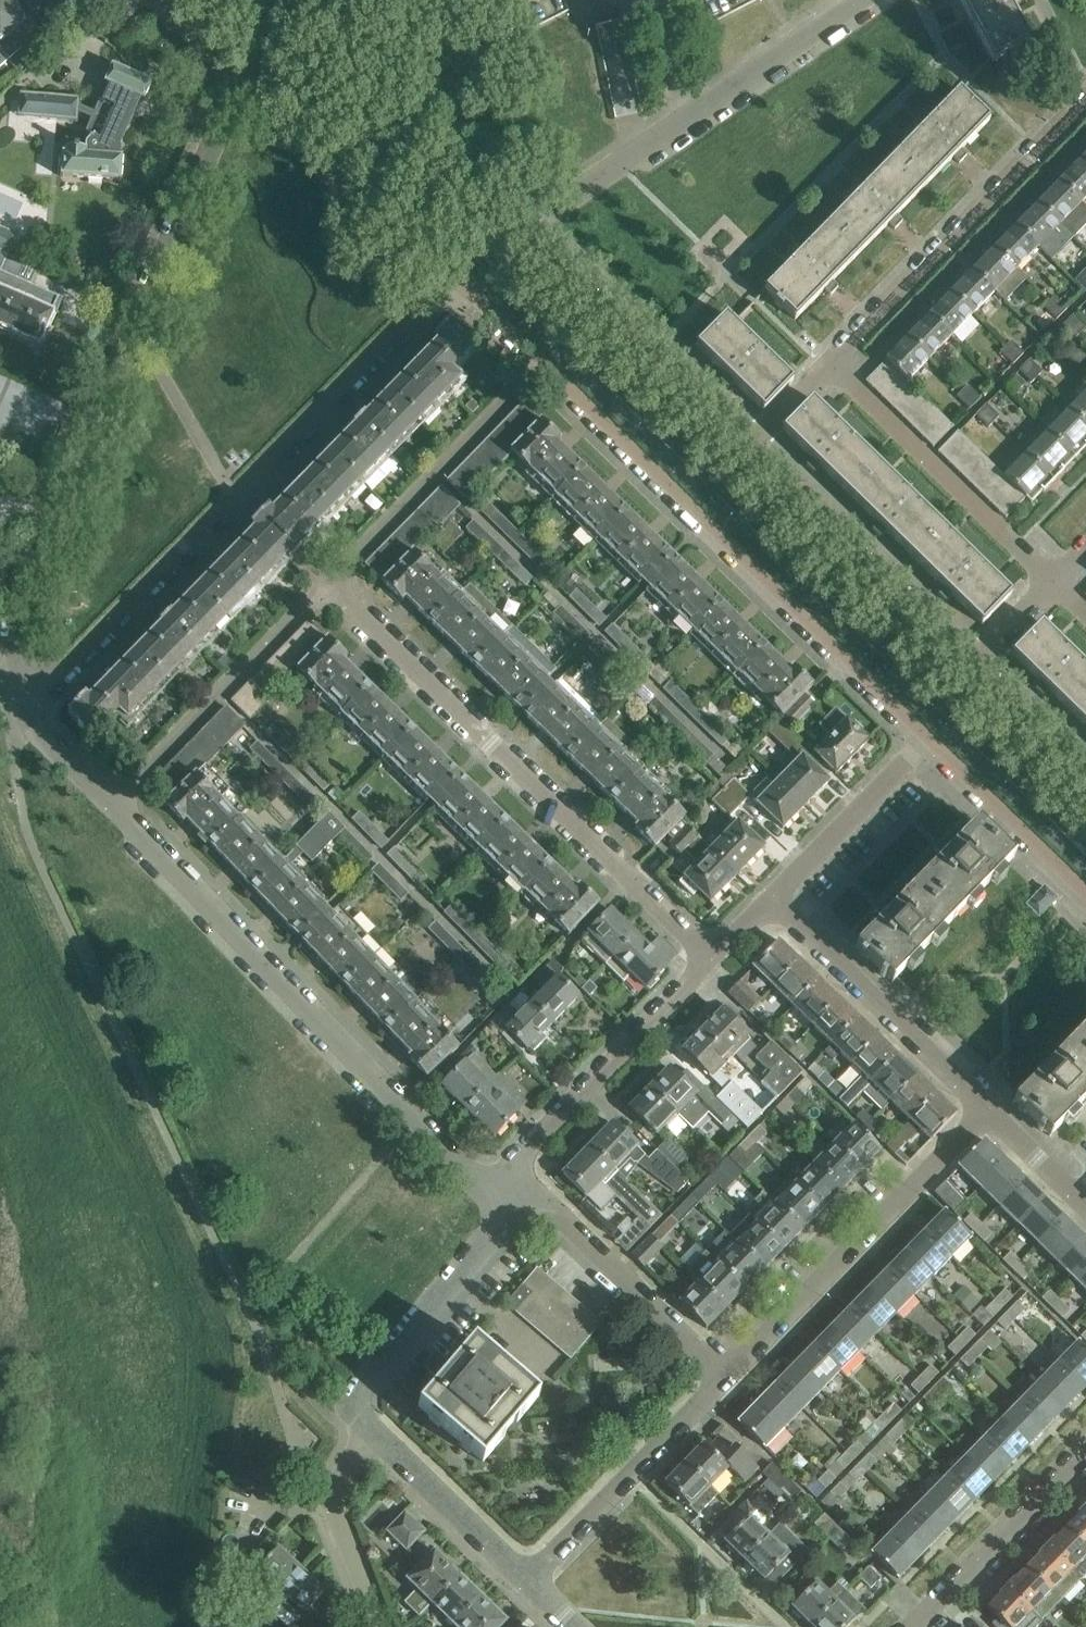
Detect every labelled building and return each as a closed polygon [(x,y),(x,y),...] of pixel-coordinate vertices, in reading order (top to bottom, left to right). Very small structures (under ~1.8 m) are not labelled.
[(8,59),(9,60),(41,32),(14,0),(0,0),(0,66),(8,59)] [(571,15),(590,6),(594,24),(623,18),(619,0),(563,0),(571,15)] [(749,8),(766,0),(745,0),(749,8)] [(992,62),(1030,41),(1011,4),(1018,0),(959,0),(992,62)] [(19,92),(19,99),(42,100),(40,118),(78,122),(78,113),(91,118),(84,134),(89,137),(88,140),(87,140),(87,141),(86,142),(86,143),(85,144),(85,145),(85,146),(85,147),(85,148),(85,149),(79,149),(79,147),(72,147),(72,148),(65,147),(65,152),(62,152),(60,176),(72,177),(121,181),(122,156),(118,156),(119,148),(118,147),(139,98),(143,100),(151,82),(112,64),(104,83),(109,85),(103,99),(99,98),(94,111),(79,105),(80,97),(19,92)] [(990,120),(959,90),(894,156),(925,186),(953,158),(958,163),(966,155),(961,150),(990,120)] [(894,156),(829,223),(860,253),(888,224),(894,229),(902,221),(896,216),(925,186),(894,156)] [(1060,181),(1082,203),(1085,199),(1085,163),(1082,159),(1060,181)] [(1038,204),(1073,238),(1085,224),(1085,207),(1082,203),(1060,181),(1038,204)] [(1038,204),(1016,226),(1039,248),(1051,260),(1073,238),(1038,204)] [(832,282),(860,253),(829,223),(764,289),(776,301),(774,303),(781,310),(783,308),(795,319),(824,290),(830,295),(838,287),(832,282)] [(8,255),(17,233),(0,226),(0,252),(8,255)] [(1016,226),(995,248),(1017,270),(1039,248),(1016,226)] [(995,248),(973,271),(995,293),(1004,301),(1026,279),(1017,270),(995,248)] [(8,256),(0,252),(0,328),(40,345),(55,311),(53,310),(59,296),(1,271),(8,256)] [(973,271),(951,293),(974,315),(995,293),(973,271)] [(951,293),(929,315),(952,337),(974,315),(951,293)] [(1054,296),(1049,301),(1062,314),(1067,308),(1054,296)] [(1062,314),(1049,301),(1043,307),(1056,319),(1062,314)] [(726,314),(695,345),(725,374),(719,380),(727,388),(733,382),(763,411),(793,380),(726,314)] [(1073,314),(1068,320),(1080,332),(1085,327),(1073,314)] [(929,315),(908,338),(930,360),(952,337),(929,315)] [(438,342),(389,391),(420,421),(460,380),(451,371),(477,344),(451,320),(434,338),(438,342)] [(1075,338),(1080,332),(1068,320),(1062,325),(1075,338)] [(908,338),(885,360),(895,370),(897,372),(908,383),(930,360),(908,338)] [(1010,341),(1005,346),(1018,358),(1023,353),(1010,341)] [(1018,358),(1005,346),(1000,351),(1013,364),(1018,358)] [(1024,365),(1037,377),(1042,371),(1029,359),(1024,365)] [(877,392),(897,372),(885,360),(865,381),(877,392)] [(1031,382),(1037,377),(1024,365),(1019,370),(1031,382)] [(908,383),(897,372),(877,392),(888,403),(908,383)] [(1016,376),(1007,386),(1016,394),(1025,383),(1016,376)] [(919,394),(913,387),(908,383),(888,403),(899,414),(919,394)] [(967,385),(962,391),(974,403),(980,398),(967,385)] [(360,482),(420,421),(389,391),(369,413),(367,411),(349,429),(351,430),(330,452),(360,482)] [(969,409),(974,403),(962,391),(956,396),(969,409)] [(1070,409),(1085,425),(1085,392),(1070,409)] [(930,405),(919,394),(899,414),(910,425),(930,405)] [(878,463),(834,420),(812,398),(782,429),(811,458),(806,464),(814,472),(820,467),(848,494),(878,463)] [(505,420),(532,428),(540,420),(523,402),(505,420)] [(986,404),(981,409),(993,422),(999,416),(986,404)] [(910,425),(922,436),(942,415),(930,405),(910,425)] [(988,427),(993,422),(981,409),(975,415),(988,427)] [(1048,431),(1074,457),(1084,447),(1085,446),(1085,425),(1070,409),(1048,431)] [(953,426),(942,415),(922,436),(933,447),(953,426)] [(505,420),(495,430),(523,438),(532,428),(505,420)] [(540,420),(532,428),(523,438),(513,447),(511,449),(512,450),(556,493),(555,494),(582,467),(556,442),(559,439),(540,420)] [(485,440),(513,447),(523,438),(495,430),(485,440)] [(938,452),(949,463),(969,442),(958,431),(938,452)] [(1048,431),(1026,454),(1054,480),(1064,469),(1063,469),(1065,467),(1074,457),(1048,431)] [(485,440),(475,450),(505,458),(512,450),(511,449),(513,447),(485,440)] [(980,453),(969,442),(949,463),(960,474),(980,453)] [(475,450),(466,459),(495,467),(505,458),(475,450)] [(265,511),(302,548),(306,545),(302,541),(360,482),(330,452),(271,511),(268,508),(265,511)] [(960,474),(971,485),(991,464),(980,453),(960,474)] [(1026,454),(1004,476),(1014,486),(1025,497),(1031,502),(1041,492),(1042,490),(1043,491),(1054,480),(1026,454)] [(466,459),(456,469),(486,477),(495,467),(466,459)] [(945,529),(878,463),(848,494),(877,523),(872,529),(880,537),(886,531),(915,560),(945,529)] [(1003,475),(991,464),(971,485),(983,495),(1003,475)] [(555,494),(598,537),(625,510),(582,467),(555,494)] [(486,477),(456,469),(446,479),(465,498),(486,477)] [(983,495),(994,506),(1014,486),(1004,476),(1003,475),(983,495)] [(440,486),(422,504),(452,511),(458,505),(440,486)] [(1025,497),(1014,486),(994,506),(1005,518),(1025,497)] [(422,504),(413,513),(442,521),(452,511),(422,504)] [(481,511),(510,540),(517,533),(488,504),(481,511)] [(598,537),(645,584),(672,557),(625,510),(598,537)] [(254,522),(292,559),(302,548),(265,511),(254,522)] [(442,521),(413,513),(403,523),(433,531),(442,521)] [(494,556),(501,549),(472,521),(465,528),(494,556)] [(292,559),(254,522),(251,525),(254,529),(196,589),(227,619),(285,559),(289,562),(292,559)] [(444,553),(463,534),(450,522),(431,541),(444,553)] [(403,523),(394,533),(423,541),(433,531),(403,523)] [(951,596),(981,624),(1011,593),(945,529),(915,560),(943,587),(937,594),(945,601),(951,596)] [(423,541),(394,533),(384,543),(414,551),(423,541)] [(517,533),(510,540),(540,568),(547,561),(517,533)] [(384,543),(375,553),(403,560),(412,551),(413,552),(414,551),(384,543)] [(524,585),(531,578),(501,549),(494,556),(524,585)] [(403,560),(383,581),(382,582),(402,600),(405,597),(430,622),(457,594),(413,552),(412,551),(403,560)] [(367,565),(383,581),(403,560),(375,553),(365,563),(367,565)] [(719,603),(672,557),(645,584),(692,630),(719,603)] [(457,594),(430,622),(474,664),(501,636),(510,627),(467,584),(457,594)] [(227,619),(196,589),(175,610),(173,609),(156,627),(157,628),(136,650),(167,680),(227,619)] [(576,590),(569,597),(598,625),(605,619),(576,590)] [(692,630),(735,673),(762,646),(719,603),(692,630)] [(553,613),(583,642),(589,635),(560,606),(553,613)] [(298,631),(306,660),(327,638),(308,621),(298,631)] [(1041,622),(1011,653),(1041,682),(1034,688),(1042,696),(1048,691),(1077,718),(1085,708),(1085,666),(1041,622)] [(641,653),(611,625),(605,631),(634,660),(641,653)] [(501,636),(474,664),(521,711),(549,682),(546,679),(555,670),(510,627),(501,636)] [(297,671),(298,670),(297,669),(306,660),(298,631),(289,641),(297,671)] [(327,638),(306,660),(297,669),(298,670),(342,713),(369,686),(343,660),(346,657),(327,638)] [(287,681),(297,671),(289,641),(279,651),(287,681)] [(618,677),(625,670),(596,641),(589,648),(618,677)] [(783,715),(805,693),(812,685),(793,666),(788,671),(762,646),(735,673),(736,673),(737,672),(783,715)] [(127,720),(167,680),(136,650),(88,699),(85,695),(67,713),(92,737),(118,711),(127,720)] [(278,691),(287,681),(279,651),(269,661),(278,691)] [(268,701),(278,691),(269,661),(260,671),(268,701)] [(258,710),(268,701),(260,671),(250,681),(258,710)] [(231,700),(250,719),(258,710),(250,681),(231,700)] [(670,681),(663,688),(693,716),(699,710),(670,681)] [(569,757),(596,729),(549,682),(521,711),(524,714),(569,757)] [(341,714),(385,756),(412,728),(369,686),(342,713),(341,714)] [(805,693),(783,715),(794,726),(806,714),(816,704),(805,693)] [(676,734),(683,727),(653,698),(647,705),(676,734)] [(244,725),(225,706),(215,716),(223,746),(244,725)] [(1077,718),(1085,727),(1085,708),(1077,718)] [(813,752),(835,774),(868,740),(846,719),(835,709),(818,726),(829,736),(813,752)] [(699,710),(693,716),(722,745),(729,738),(699,710)] [(223,746),(215,716),(206,726),(214,756),(223,746)] [(779,718),(768,730),(792,754),(774,773),(779,779),(805,804),(828,781),(817,770),(797,750),(804,743),(779,718)] [(214,756),(206,726),(196,736),(204,766),(205,765),(214,756)] [(266,732),(295,761),(302,754),(273,726),(266,732)] [(683,727),(676,734),(721,778),(727,772),(728,771),(712,755),(683,727)] [(432,802),(459,774),(412,728),(385,756),(432,802)] [(639,773),(640,772),(596,729),(569,757),(612,800),(639,773)] [(204,766),(196,736),(187,746),(194,775),(195,774),(196,774),(204,766)] [(279,778),(286,771),(257,742),(250,749),(279,778)] [(194,775),(187,746),(177,756),(184,784),(194,775)] [(302,754),(295,761),(324,790),(330,784),(302,754)] [(184,784),(177,756),(167,766),(175,793),(184,784)] [(217,777),(205,765),(204,766),(196,774),(195,774),(194,775),(184,784),(175,793),(165,802),(164,803),(183,822),(186,819),(211,845),(239,818),(239,817),(238,818),(207,786),(217,777)] [(175,793),(167,766),(149,785),(165,802),(175,793)] [(308,807),(315,800),(286,771),(279,778),(308,807)] [(683,816),(639,773),(612,800),(637,824),(634,828),(654,847),(683,816)] [(459,774),(432,802),(479,849),(507,820),(459,774)] [(733,779),(723,788),(740,805),(750,795),(733,779)] [(753,792),(753,800),(756,803),(756,802),(782,828),(805,804),(779,779),(773,786),(766,779),(753,792)] [(728,817),(740,805),(723,788),(711,800),(728,817)] [(359,812),(352,819),(381,848),(388,841),(359,812)] [(372,857),(343,829),(328,814),(281,861),(282,862),(253,889),(299,937),(327,910),(287,867),(303,851),(311,860),(336,835),(365,864),(372,857)] [(282,862),(281,861),(239,818),(211,845),(253,889),(282,862)] [(479,849),(523,891),(550,863),(507,820),(479,849)] [(738,821),(711,849),(737,874),(763,847),(738,821)] [(942,858),(917,883),(953,919),(1007,863),(1014,857),(977,821),(971,828),(951,849),(943,841),(934,849),(942,858)] [(687,825),(669,844),(680,855),(698,836),(687,825)] [(696,864),(679,882),(693,896),(698,890),(710,902),(737,874),(711,849),(698,836),(683,852),(696,864)] [(387,854),(416,884),(423,877),(394,847),(387,854)] [(575,888),(550,863),(523,891),(523,892),(524,891),(569,935),(598,904),(579,885),(575,888)] [(400,900),(407,893),(378,864),(371,870),(400,900)] [(892,982),(898,975),(953,919),(917,883),(891,910),(883,902),(874,911),(882,919),(855,946),(892,982)] [(1044,887),(1037,894),(1026,904),(1038,916),(1056,898),(1044,887)] [(378,947),(338,905),(330,913),(327,910),(299,937),(344,984),(373,957),(370,955),(378,947)] [(445,913),(474,942),(481,935),(451,906),(445,913)] [(580,941),(604,964),(634,933),(610,910),(580,941)] [(428,928),(457,958),(464,951),(435,922),(428,928)] [(667,965),(666,964),(676,954),(659,938),(649,947),(634,933),(604,964),(623,982),(630,974),(645,989),(667,965)] [(481,935),(474,942),(502,971),(509,964),(481,935)] [(778,940),(753,967),(773,986),(798,960),(778,940)] [(486,987),(493,980),(464,951),(457,958),(486,987)] [(344,984),(386,1028),(414,1002),(373,957),(344,984)] [(798,960),(773,986),(792,1005),(818,979),(798,960)] [(534,978),(545,989),(532,1002),(552,1023),(578,996),(557,976),(562,971),(552,961),(534,978)] [(818,979),(792,1005),(812,1025),(837,998),(818,979)] [(728,992),(748,1012),(759,1000),(739,980),(728,992)] [(588,981),(580,989),(588,996),(596,988),(588,981)] [(521,992),(490,1024),(511,1044),(517,1039),(527,1049),(529,1047),(532,1050),(545,1037),(542,1034),(552,1023),(532,1002),(521,992)] [(837,998),(812,1025),(832,1044),(857,1017),(837,998)] [(414,1002),(386,1028),(411,1055),(408,1058),(426,1077),(457,1047),(439,1029),(414,1002)] [(722,1010),(705,1028),(730,1053),(731,1052),(734,1055),(746,1043),(743,1040),(748,1035),(734,1022),(739,1017),(728,1006),(723,1011),(722,1010)] [(758,1021),(768,1031),(776,1023),(766,1013),(758,1021)] [(832,1044),(824,1052),(833,1060),(840,1052),(851,1063),(876,1036),(857,1017),(832,1044)] [(1075,1037),(1085,1048),(1085,1026),(1075,1037)] [(708,1076),(730,1053),(705,1028),(683,1051),(708,1076)] [(788,1050),(795,1042),(785,1032),(778,1040),(788,1050)] [(846,1092),(838,1099),(846,1107),(862,1091),(896,1055),(876,1036),(851,1063),(863,1075),(846,1092)] [(1013,1101),(1020,1107),(1050,1136),(1056,1130),(1076,1109),(1078,1111),(1085,1103),(1085,1101),(1085,1100),(1085,1099),(1085,1048),(1075,1037),(1019,1094),(1013,1101)] [(761,1082),(777,1098),(802,1073),(770,1042),(755,1058),(767,1069),(761,1075),(765,1078),(761,1082)] [(795,1042),(788,1050),(797,1059),(805,1052),(795,1042)] [(464,1108),(494,1077),(472,1055),(441,1086),(464,1108)] [(896,1055),(862,1091),(882,1110),(890,1101),(916,1075),(896,1055)] [(808,1070),(817,1078),(824,1071),(816,1062),(808,1070)] [(691,1129),(707,1112),(720,1126),(727,1133),(738,1121),(731,1114),(715,1098),(711,1094),(686,1069),(678,1077),(669,1068),(649,1088),(678,1115),(691,1129)] [(817,1078),(827,1088),(834,1080),(824,1071),(817,1078)] [(464,1108),(493,1137),(517,1112),(516,1112),(526,1102),(497,1074),(494,1077),(464,1108)] [(916,1075),(890,1101),(910,1121),(936,1094),(916,1075)] [(795,1088),(786,1097),(794,1105),(797,1108),(806,1099),(803,1096),(814,1085),(806,1077),(795,1088)] [(834,1080),(827,1088),(838,1099),(846,1092),(834,1080)] [(738,1121),(746,1129),(777,1098),(761,1082),(746,1098),(731,1083),(715,1098),(731,1114),(738,1121)] [(665,1128),(678,1115),(649,1088),(630,1108),(655,1133),(663,1126),(665,1128)] [(910,1121),(886,1146),(894,1154),(919,1129),(930,1140),(956,1114),(936,1094),(910,1121)] [(786,1097),(776,1108),(784,1116),(794,1105),(786,1097)] [(856,1116),(865,1126),(873,1118),(863,1109),(856,1116)] [(873,1118),(865,1126),(875,1136),(883,1128),(873,1118)] [(614,1174),(631,1157),(638,1163),(645,1156),(612,1123),(587,1148),(614,1174)] [(854,1124),(834,1144),(860,1170),(880,1150),(854,1124)] [(758,1126),(748,1137),(756,1144),(766,1134),(758,1126)] [(748,1137),(737,1148),(745,1155),(756,1144),(748,1137)] [(656,1150),(674,1167),(677,1170),(687,1159),(667,1139),(656,1150)] [(985,1140),(959,1166),(979,1186),(1005,1160),(985,1140)] [(834,1144),(815,1164),(841,1190),(860,1170),(834,1144)] [(627,1251),(644,1233),(659,1218),(614,1174),(587,1148),(563,1174),(586,1197),(601,1182),(638,1218),(616,1240),(627,1251)] [(645,1156),(638,1163),(677,1192),(688,1181),(677,1170),(674,1167),(656,1150),(648,1158),(645,1156)] [(709,1176),(717,1184),(720,1187),(739,1167),(728,1157),(709,1176)] [(1005,1160),(979,1186),(999,1205),(1024,1179),(1005,1160)] [(815,1164),(795,1183),(822,1209),(841,1190),(815,1164)] [(709,1176),(699,1187),(706,1195),(717,1184),(709,1176)] [(789,1177),(770,1197),(802,1229),(822,1209),(795,1183),(789,1177)] [(1024,1179),(999,1205),(1018,1224),(1044,1198),(1024,1179)] [(946,1180),(933,1192),(954,1212),(966,1199),(946,1180)] [(762,1190),(743,1209),(749,1215),(783,1249),(802,1229),(770,1197),(769,1197),(762,1190)] [(1044,1198),(1018,1224),(1038,1243),(1063,1217),(1044,1198)] [(681,1205),(670,1216),(678,1223),(689,1213),(681,1205)] [(944,1211),(925,1231),(951,1257),(970,1237),(971,1236),(945,1211),(944,1211)] [(973,1231),(981,1224),(971,1214),(963,1221),(973,1231)] [(749,1215),(730,1235),(764,1268),(783,1249),(749,1215)] [(670,1216),(660,1227),(668,1234),(678,1223),(670,1216)] [(1063,1217),(1038,1243),(1057,1262),(1083,1236),(1063,1217)] [(981,1224),(973,1231),(983,1241),(991,1233),(981,1224)] [(705,1250),(744,1288),(763,1268),(730,1235),(725,1230),(705,1250)] [(925,1231),(906,1250),(932,1276),(951,1257),(925,1231)] [(651,1236),(631,1256),(643,1267),(662,1247),(651,1236)] [(1057,1262),(1077,1282),(1085,1272),(1085,1239),(1083,1236),(1057,1262)] [(705,1250),(686,1270),(698,1282),(725,1308),(744,1288),(705,1250)] [(906,1250),(888,1269),(914,1295),(932,1276),(906,1250)] [(1002,1260),(1012,1270),(1020,1262),(1010,1252),(1002,1260)] [(1030,1272),(1020,1262),(1012,1270),(1022,1280),(1030,1272)] [(536,1267),(520,1285),(530,1293),(545,1275),(536,1267)] [(888,1269),(869,1288),(895,1314),(914,1295),(888,1269)] [(1077,1282),(1085,1291),(1085,1272),(1077,1282)] [(545,1275),(530,1293),(539,1301),(554,1283),(545,1275)] [(698,1282),(679,1302),(705,1328),(725,1308),(698,1282)] [(554,1283),(539,1301),(548,1309),(564,1291),(554,1283)] [(963,1283),(952,1294),(970,1311),(980,1299),(963,1283)] [(520,1285),(505,1303),(514,1311),(530,1293),(520,1285)] [(869,1288),(850,1307),(877,1333),(895,1314),(869,1288)] [(1005,1289),(995,1299),(1002,1307),(1012,1297),(1005,1289)] [(1041,1298),(1051,1308),(1059,1300),(1049,1290),(1041,1298)] [(564,1291),(548,1309),(558,1317),(573,1299),(564,1291)] [(539,1301),(530,1293),(514,1311),(523,1319),(539,1301)] [(573,1299),(558,1317),(567,1325),(583,1307),(573,1299)] [(992,1317),(1002,1307),(995,1299),(985,1310),(992,1317)] [(1059,1300),(1051,1308),(1061,1318),(1069,1310),(1059,1300)] [(539,1301),(523,1319),(533,1327),(548,1309),(539,1301)] [(1017,1301),(1007,1311),(1015,1319),(1025,1309),(1017,1301)] [(583,1307),(567,1325),(576,1333),(592,1315),(583,1307)] [(850,1307),(832,1326),(858,1352),(877,1333),(850,1307)] [(558,1317),(548,1309),(533,1327),(542,1335),(558,1317)] [(1005,1329),(1015,1319),(1007,1311),(997,1322),(1005,1329)] [(592,1315),(576,1333),(586,1341),(601,1323),(592,1315)] [(558,1317),(542,1335),(552,1344),(567,1325),(558,1317)] [(576,1333),(567,1325),(552,1344),(561,1352),(576,1333)] [(832,1326),(813,1345),(839,1371),(858,1352),(832,1326)] [(957,1337),(965,1345),(975,1335),(967,1327),(957,1337)] [(576,1333),(561,1352),(570,1360),(586,1341),(576,1333)] [(955,1355),(965,1345),(957,1337),(948,1348),(955,1355)] [(980,1339),(970,1349),(978,1357),(988,1347),(980,1339)] [(446,1358),(430,1376),(438,1382),(418,1406),(482,1462),(538,1396),(473,1341),(453,1364),(446,1358)] [(1059,1362),(1085,1387),(1085,1386),(1085,1350),(1078,1342),(1059,1362)] [(813,1345),(795,1364),(821,1390),(839,1371),(813,1345)] [(968,1367),(978,1357),(970,1349),(960,1360),(968,1367)] [(1059,1362),(1040,1381),(1066,1406),(1085,1387),(1059,1362)] [(795,1364),(776,1383),(802,1409),(821,1390),(795,1364)] [(920,1375),(928,1383),(938,1373),(930,1365),(920,1375)] [(918,1393),(928,1383),(920,1375),(910,1386),(918,1393)] [(943,1377),(933,1387),(941,1395),(950,1385),(943,1377)] [(1040,1381),(1021,1400),(1047,1425),(1066,1406),(1040,1381)] [(776,1383),(757,1402),(784,1427),(802,1409),(776,1383)] [(941,1395),(933,1387),(923,1398),(931,1405),(941,1395)] [(1021,1400),(1003,1419),(1029,1444),(1047,1425),(1021,1400)] [(757,1402),(738,1422),(764,1447),(784,1427),(757,1402)] [(883,1413),(891,1421),(901,1411),(893,1403),(883,1413)] [(881,1431),(891,1421),(883,1413),(873,1423),(881,1431)] [(905,1415),(895,1425),(903,1433),(913,1423),(905,1415)] [(1003,1419),(984,1438),(1010,1463),(1029,1444),(1003,1419)] [(712,1434),(720,1442),(730,1452),(735,1447),(740,1441),(722,1424),(712,1434)] [(903,1433),(895,1425),(885,1435),(893,1443),(903,1433)] [(984,1438),(965,1457),(992,1482),(1010,1463),(984,1438)] [(854,1459),(864,1449),(856,1441),(846,1452),(854,1459)] [(741,1480),(755,1466),(735,1447),(730,1452),(720,1442),(711,1451),(703,1443),(685,1462),(709,1487),(728,1468),(741,1480)] [(844,1469),(854,1459),(846,1452),(836,1462),(844,1469)] [(868,1453),(858,1463),(866,1471),(876,1461),(868,1453)] [(965,1457),(947,1476),(973,1501),(992,1482),(965,1457)] [(685,1462),(664,1483),(697,1515),(717,1494),(709,1487),(685,1462)] [(779,1491),(789,1481),(771,1463),(761,1473),(779,1491)] [(858,1463),(848,1474),(856,1481),(866,1471),(858,1463)] [(817,1481),(825,1488),(835,1478),(827,1470),(817,1481)] [(947,1476),(928,1495),(954,1520),(973,1501),(947,1476)] [(791,1502),(801,1492),(789,1481),(779,1491),(791,1502)] [(840,1482),(829,1493),(837,1501),(848,1490),(840,1482)] [(928,1495),(910,1514),(936,1539),(954,1520),(928,1495)] [(746,1501),(717,1531),(726,1540),(724,1541),(727,1544),(725,1545),(732,1552),(734,1551),(744,1560),(768,1535),(750,1518),(756,1512),(746,1501)] [(1067,1527),(1085,1546),(1085,1506),(1078,1514),(1079,1515),(1067,1527)] [(415,1521),(405,1512),(386,1530),(396,1540),(415,1521)] [(833,1523),(824,1514),(814,1524),(823,1533),(833,1523)] [(910,1514),(891,1533),(917,1558),(936,1539),(910,1514)] [(424,1531),(415,1521),(396,1540),(406,1549),(424,1531)] [(768,1535),(744,1560),(747,1563),(745,1565),(752,1572),(754,1570),(764,1580),(765,1579),(774,1588),(810,1552),(780,1523),(768,1535)] [(851,1540),(833,1523),(823,1533),(841,1550),(851,1540)] [(1046,1547),(1080,1580),(1085,1573),(1085,1546),(1067,1527),(1055,1540),(1054,1539),(1046,1547)] [(872,1552),(872,1553),(898,1578),(917,1558),(891,1533),(872,1552)] [(240,1568),(261,1588),(262,1586),(282,1605),(288,1599),(303,1613),(291,1626),(319,1626),(329,1615),(315,1602),(325,1592),(277,1548),(274,1551),(263,1542),(240,1568)] [(1040,1555),(1027,1568),(1060,1600),(1080,1580),(1046,1547),(1039,1554),(1040,1555)] [(417,1558),(401,1574),(417,1589),(404,1601),(419,1616),(431,1603),(459,1575),(434,1551),(422,1563),(417,1558)] [(868,1567),(859,1577),(870,1589),(880,1578),(868,1567)] [(1014,1579),(1007,1587),(1040,1620),(1060,1600),(1027,1568),(1015,1580),(1014,1579)] [(802,1596),(792,1607),(794,1609),(792,1611),(799,1618),(801,1616),(811,1626),(845,1591),(837,1583),(827,1593),(807,1573),(793,1587),(802,1596)] [(431,1603),(453,1624),(481,1596),(459,1575),(431,1603)] [(988,1609),(997,1618),(991,1624),(994,1626),(1036,1626),(1041,1621),(1040,1620),(1007,1587),(999,1595),(1000,1596),(988,1609)] [(811,1626),(812,1626),(847,1626),(864,1609),(845,1591),(811,1626)] [(481,1596),(453,1624),(456,1626),(499,1626),(505,1621),(481,1596)]
